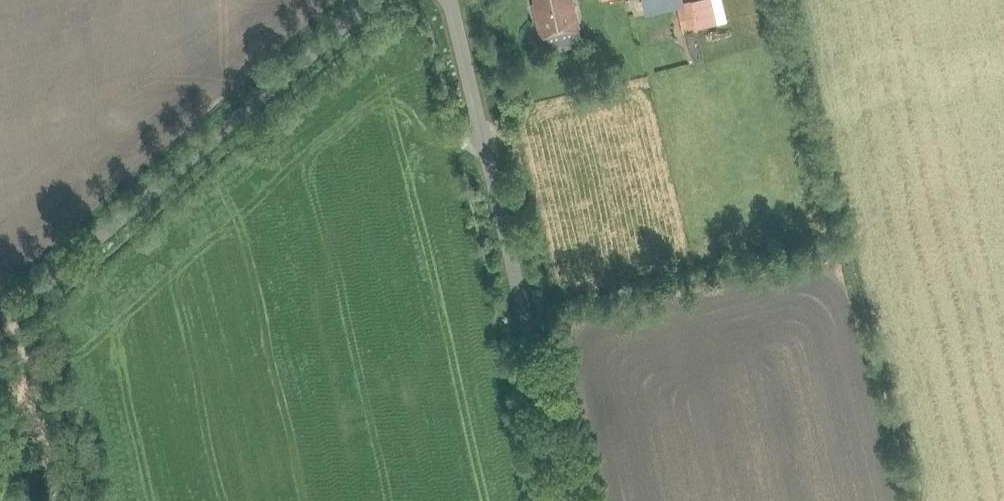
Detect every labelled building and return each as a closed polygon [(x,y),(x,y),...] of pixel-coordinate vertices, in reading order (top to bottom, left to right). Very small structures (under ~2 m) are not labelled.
[(535,3),(532,4),(541,36),(579,27),(572,0),(534,0),(535,3)] [(676,3),(682,33),(697,29),(691,0),(688,0),(676,3)]
